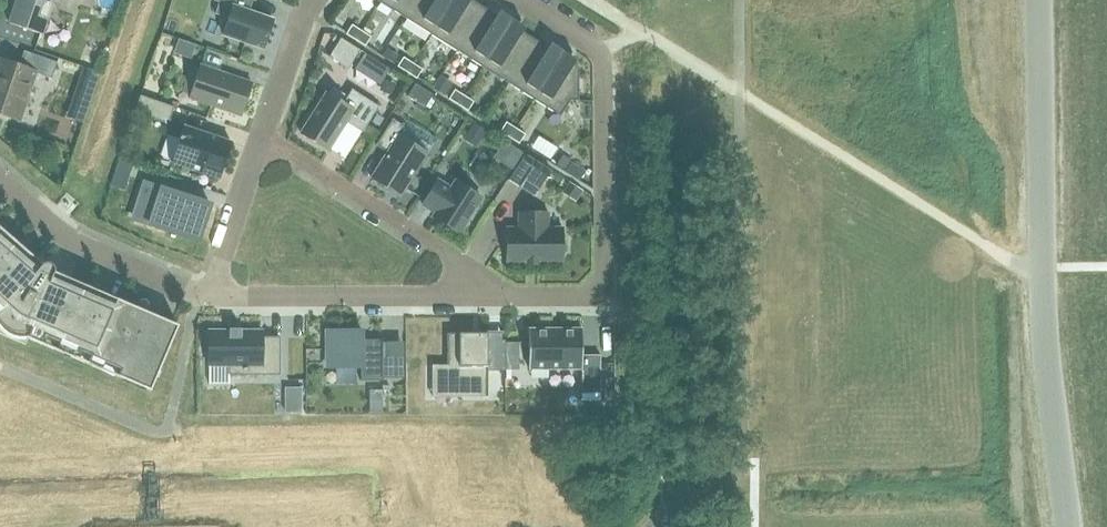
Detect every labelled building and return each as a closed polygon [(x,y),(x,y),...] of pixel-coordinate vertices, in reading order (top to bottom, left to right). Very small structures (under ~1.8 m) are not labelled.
[(9,23),(43,34),(54,0),(17,0),(9,23)] [(214,0),(219,2),(215,14),(229,18),(224,36),(263,49),(274,20),(250,11),(249,11),(253,0),(214,0)] [(380,2),(406,18),(417,0),(381,0),(380,2)] [(406,18),(432,34),(453,0),(417,0),(406,18)] [(432,34),(458,51),(484,8),(472,0),(453,0),(432,34)] [(484,8),(458,51),(483,67),(513,19),(500,11),(497,16),(484,8)] [(170,14),(163,33),(180,39),(182,40),(188,20),(170,14)] [(333,25),(343,31),(348,23),(338,17),(333,25)] [(509,83),(535,40),(523,32),(525,27),(513,19),(483,67),(509,83)] [(352,25),(347,34),(346,34),(356,40),(362,31),(352,25)] [(362,31),(356,40),(366,46),(371,37),(362,31)] [(329,57),(349,69),(361,50),(341,38),(329,57)] [(192,60),(197,45),(182,40),(180,39),(175,54),(192,60)] [(548,48),(535,40),(509,83),(535,99),(564,52),(551,44),(548,48)] [(387,48),(382,56),(395,64),(400,56),(387,48)] [(20,121),(36,73),(52,79),(57,62),(24,51),(19,66),(0,59),(0,114),(20,121)] [(564,52),(535,99),(561,115),(570,100),(579,100),(579,68),(574,64),(577,60),(564,52)] [(404,57),(398,66),(407,72),(413,63),(404,57)] [(413,63),(407,72),(417,79),(423,69),(413,63)] [(241,116),(252,82),(202,65),(190,99),(241,116)] [(83,66),(74,92),(91,97),(100,72),(83,66)] [(434,88),(445,95),(452,84),(441,77),(434,88)] [(423,105),(430,93),(414,83),(407,95),(423,105)] [(301,133),(329,151),(347,122),(363,133),(380,106),(352,89),(343,104),(326,93),(301,133)] [(455,90),(449,98),(449,99),(459,105),(465,96),(455,90)] [(465,96),(459,105),(468,111),(474,102),(465,96)] [(377,145),(388,152),(372,178),(401,197),(428,154),(399,136),(405,126),(393,119),(377,145)] [(506,122),(501,131),(510,137),(516,128),(506,122)] [(478,146),(487,131),(474,123),(464,138),(478,146)] [(219,179),(232,142),(184,126),(172,163),(219,179)] [(516,128),(510,137),(520,143),(526,134),(516,128)] [(63,134),(60,143),(72,147),(76,135),(67,132),(63,134)] [(551,160),(566,169),(577,152),(562,143),(551,160)] [(526,154),(509,180),(520,187),(535,197),(552,171),(537,161),(526,154)] [(120,161),(111,186),(123,190),(132,166),(120,161)] [(581,181),(586,172),(571,162),(566,171),(581,181)] [(442,222),(460,233),(482,198),(456,181),(451,188),(439,180),(423,205),(444,218),(442,222)] [(145,182),(138,202),(155,208),(150,225),(151,225),(199,241),(211,204),(164,188),(145,182)] [(577,202),(584,191),(570,182),(563,193),(577,202)] [(526,265),(528,265),(539,265),(539,264),(563,264),(563,255),(568,252),(568,239),(563,236),(563,228),(549,228),(549,213),(519,213),(519,228),(507,228),(507,264),(526,264),(526,265)] [(42,265),(0,228),(0,334),(26,345),(28,339),(151,391),(179,326),(54,272),(53,267),(48,264),(43,265),(42,265)] [(229,330),(209,330),(209,366),(209,383),(230,383),(230,375),(280,375),(280,338),(262,338),(262,330),(242,330),(242,329),(229,329),(229,330)] [(582,329),(529,329),(529,369),(582,369),(582,393),(601,393),(601,355),(582,355),(582,329)] [(361,367),(361,381),(384,381),(384,339),(363,339),(363,331),(328,331),(328,367),(361,367)] [(448,365),(432,365),(432,366),(439,366),(439,387),(466,387),(466,392),(487,392),(487,397),(488,397),(488,371),(506,371),(506,369),(506,357),(506,344),(506,341),(502,341),(488,341),(488,333),(448,333),(448,365)] [(518,344),(506,344),(506,357),(518,357),(518,344)] [(504,374),(495,373),(495,392),(504,392),(504,374)] [(302,411),(302,387),(284,387),(284,411),(302,411)] [(384,388),(372,388),(372,411),(384,411),(384,388)]
